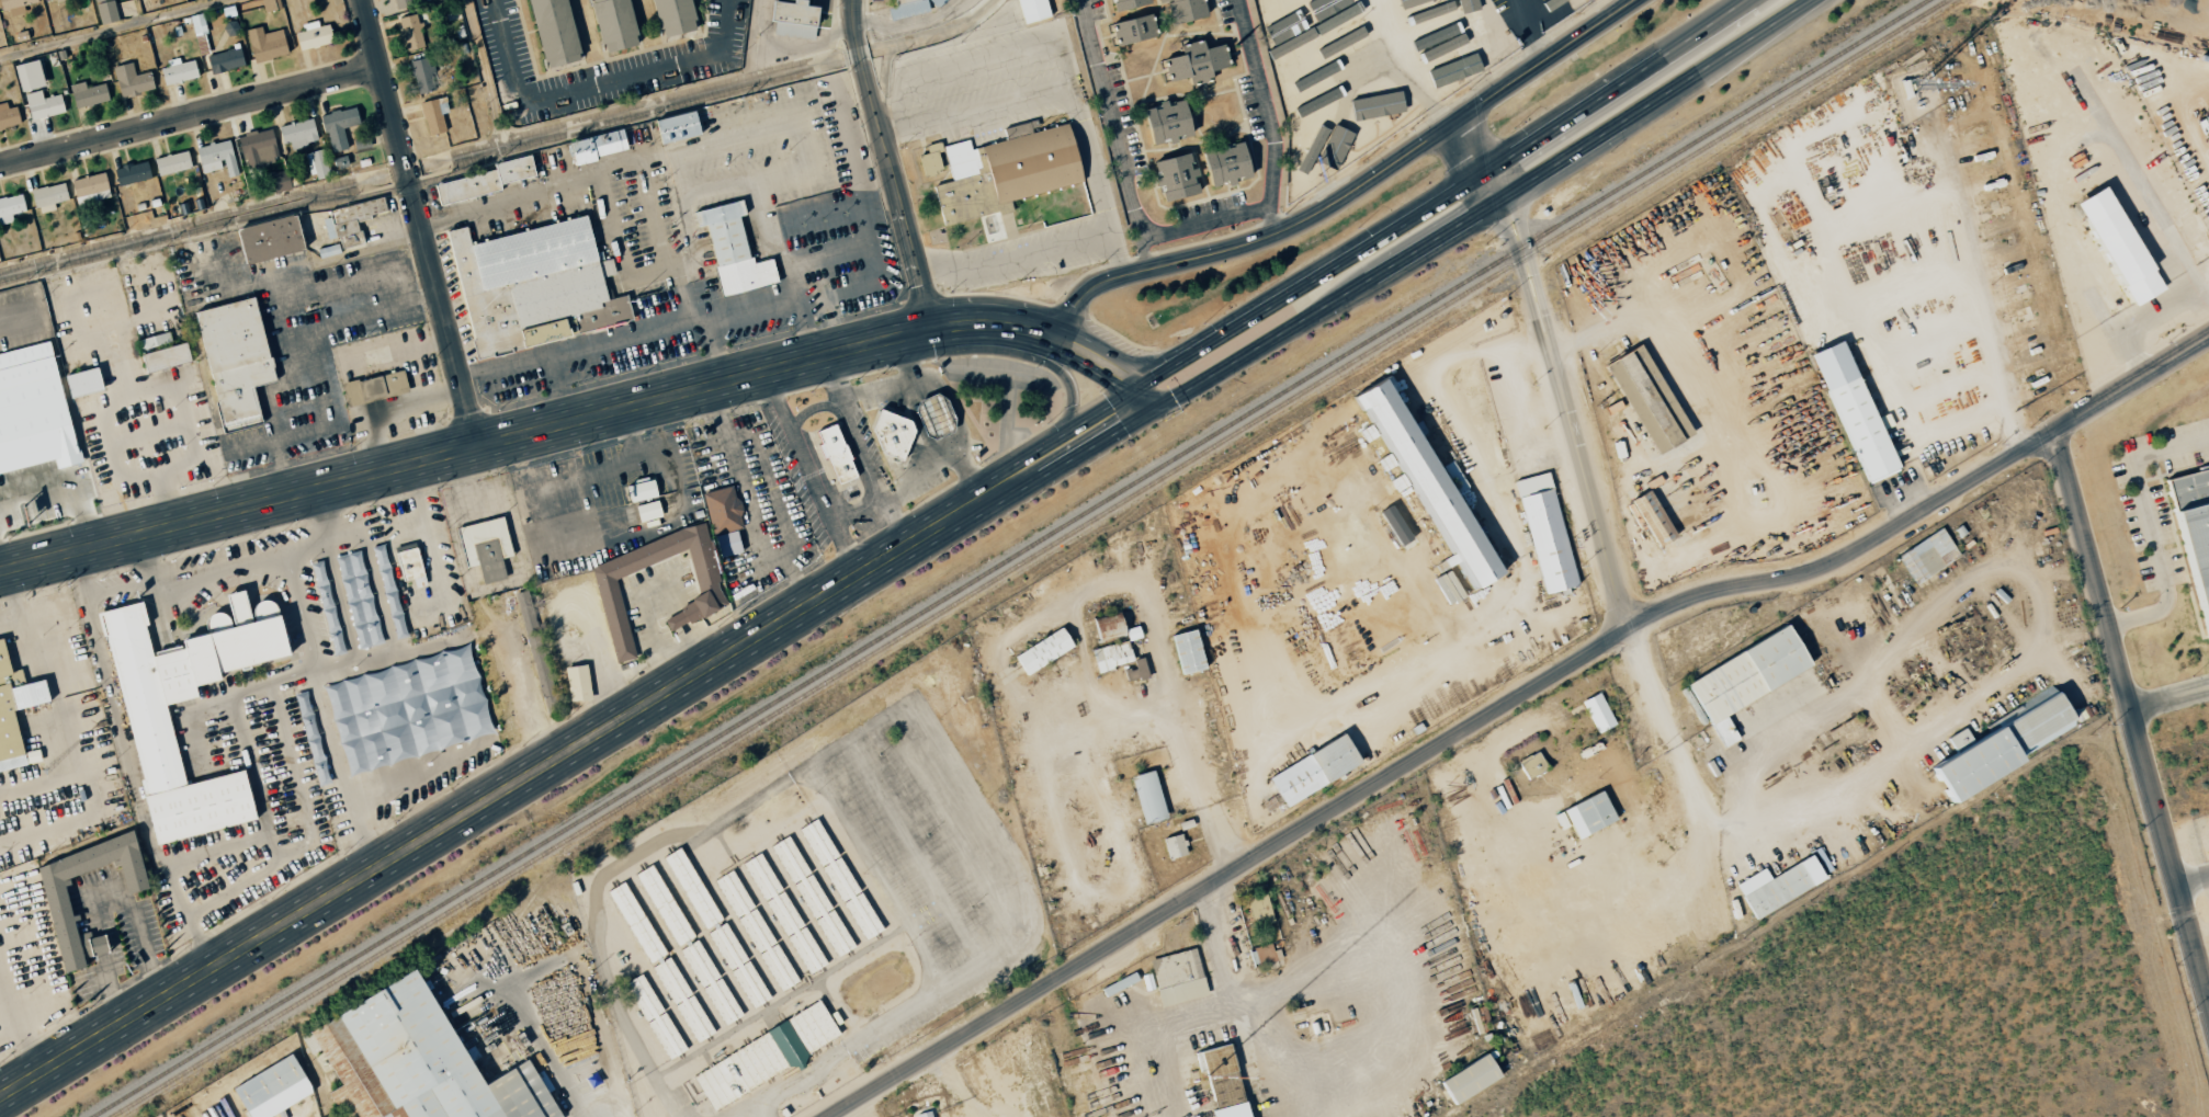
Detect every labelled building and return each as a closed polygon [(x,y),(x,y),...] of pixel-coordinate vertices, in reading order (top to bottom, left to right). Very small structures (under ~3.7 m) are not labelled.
[(4,17),(24,13),(22,5),(36,2),(36,0),(0,0),(4,17)] [(100,25),(118,21),(113,0),(94,0),(100,25)] [(422,0),(392,0),(395,10),(423,3),(422,0)] [(540,68),(577,61),(565,0),(527,0),(540,68)] [(636,45),(626,0),(589,0),(600,53),(636,45)] [(659,38),(694,30),(688,0),(650,0),(659,38)] [(770,1),(768,13),(775,35),(812,39),(816,7),(803,6),(802,0),(769,0),(770,1)] [(892,4),(887,8),(889,20),(928,12),(926,0),(891,0),(892,4)] [(1022,24),(1049,17),(1044,0),(1015,0),(1022,24)] [(1112,12),(1147,4),(1146,0),(1109,0),(1112,12)] [(1162,3),(1167,2),(1171,24),(1205,16),(1202,0),(1161,0),(1162,3)] [(1287,35),(1277,0),(1259,0),(1264,18),(1271,16),(1277,37),(1287,35)] [(1401,9),(1430,0),(1397,0),(1401,9)] [(1405,18),(1409,25),(1448,8),(1445,0),(1405,18)] [(1461,14),(1479,9),(1477,0),(1457,0),(1461,14)] [(423,48),(416,14),(398,17),(404,51),(423,48)] [(1414,39),(1451,23),(1447,14),(1410,29),(1414,39)] [(1109,22),(1114,45),(1154,37),(1150,15),(1109,22)] [(1500,53),(1485,15),(1469,21),(1483,59),(1500,53)] [(302,31),(295,32),(297,50),(331,44),(328,24),(318,26),(317,21),(301,23),(302,31)] [(1472,40),(1465,23),(1456,27),(1454,24),(1410,42),(1414,52),(1418,51),(1423,61),(1472,40)] [(244,30),(253,63),(287,54),(281,29),(262,34),(260,26),(244,30)] [(1162,60),(1167,82),(1187,77),(1189,84),(1211,79),(1209,72),(1228,67),(1222,44),(1203,49),(1201,41),(1179,47),(1181,55),(1162,60)] [(1300,79),(1293,42),(1275,45),(1282,82),(1300,79)] [(205,55),(210,75),(244,67),(239,47),(205,55)] [(159,69),(163,86),(197,78),(193,60),(179,63),(178,57),(166,60),(167,67),(159,69)] [(437,90),(432,57),(410,60),(415,93),(437,90)] [(13,65),(18,92),(42,87),(37,60),(13,65)] [(153,91),(149,72),(134,75),(132,62),(113,66),(119,97),(153,91)] [(85,88),(83,81),(68,85),(75,109),(108,100),(103,83),(85,88)] [(59,94),(42,98),(40,90),(23,94),(30,121),(64,113),(59,94)] [(1402,113),(1400,92),(1349,99),(1352,120),(1402,113)] [(444,133),(442,114),(447,113),(445,98),(421,101),(425,135),(444,133)] [(1190,135),(1181,100),(1165,105),(1165,103),(1140,109),(1150,147),(1175,140),(1174,139),(1190,135)] [(7,108),(6,102),(0,103),(0,130),(20,126),(16,106),(7,108)] [(346,149),(342,128),(358,125),(355,107),(320,115),(329,153),(346,149)] [(652,122),(659,145),(698,134),(691,111),(652,122)] [(288,142),(289,148),(316,143),(312,119),(277,126),(281,144),(288,142)] [(942,225),(1010,209),(1008,200),(1080,183),(1067,124),(1038,131),(1035,120),(1002,128),(1005,141),(970,149),(968,140),(943,146),(951,181),(933,185),(942,225)] [(1334,170),(1352,134),(1333,125),(1315,162),(1334,170)] [(278,160),(270,129),(236,137),(243,169),(278,160)] [(625,152),(621,130),(566,142),(571,164),(625,152)] [(238,174),(227,139),(194,149),(202,174),(223,167),(226,178),(238,174)] [(1248,178),(1240,141),(1200,150),(1208,188),(1248,178)] [(941,172),(937,144),(925,145),(926,154),(919,155),(921,175),(941,172)] [(328,176),(321,149),(305,153),(312,180),(328,176)] [(158,176),(191,167),(186,150),(153,159),(158,176)] [(1151,162),(1156,186),(1159,185),(1163,202),(1196,195),(1187,154),(1151,162)] [(492,170),(432,184),(437,205),(499,191),(498,185),(533,176),(528,155),(491,164),(492,170)] [(150,177),(145,160),(113,170),(118,187),(150,177)] [(108,189),(104,172),(70,181),(76,206),(95,201),(93,193),(108,189)] [(66,200),(63,183),(31,189),(36,214),(54,210),(53,203),(66,200)] [(2076,199),(2129,306),(2159,292),(2107,184),(2076,199)] [(11,214),(25,212),(21,194),(0,198),(0,224),(12,222),(11,214)] [(320,212),(325,240),(337,237),(340,248),(362,244),(357,220),(385,214),(382,199),(320,212)] [(692,214),(695,227),(706,225),(717,266),(713,267),(720,296),(778,282),(772,258),(755,264),(751,257),(747,258),(737,217),(745,215),(741,200),(692,214)] [(446,231),(477,360),(633,319),(625,295),(607,299),(585,215),(471,243),(466,226),(446,231)] [(235,227),(242,263),(301,252),(295,216),(235,227)] [(317,249),(318,257),(338,254),(337,246),(317,249)] [(260,425),(252,387),(272,383),(255,298),(194,311),(219,433),(260,425)] [(136,340),(145,373),(191,361),(185,341),(171,345),(168,332),(136,340)] [(1841,339),(1810,352),(1865,484),(1896,471),(1841,339)] [(53,461),(55,469),(76,464),(50,342),(0,353),(0,473),(53,461)] [(1615,358),(1654,429),(1666,423),(1672,433),(1675,431),(1680,439),(1691,433),(1672,399),(1662,405),(1667,415),(1663,417),(1649,391),(1659,385),(1637,345),(1615,358)] [(63,374),(67,397),(100,392),(97,369),(63,374)] [(407,392),(402,370),(341,385),(347,407),(407,392)] [(1446,557),(1443,558),(1447,567),(1457,562),(1471,588),(1495,576),(1388,374),(1358,391),(1446,557)] [(918,401),(916,409),(926,437),(936,440),(952,433),(954,418),(944,397),(937,392),(918,401)] [(880,410),(872,429),(883,453),(903,460),(908,442),(914,444),(918,433),(911,418),(899,412),(899,417),(880,410)] [(816,432),(820,443),(817,445),(823,458),(828,456),(839,483),(857,477),(849,458),(851,457),(846,444),(842,445),(834,424),(816,432)] [(2208,637),(2208,467),(2164,479),(2207,638),(2208,637)] [(1515,480),(1543,596),(1568,590),(1567,587),(1576,585),(1548,472),(1515,480)] [(655,497),(653,480),(626,484),(628,501),(655,497)] [(702,493),(717,558),(740,553),(735,528),(742,527),(733,486),(702,493)] [(634,506),(639,523),(661,516),(657,500),(634,506)] [(1380,510),(1396,546),(1409,540),(1392,505),(1380,510)] [(504,579),(500,558),(510,556),(502,517),(457,526),(466,567),(477,565),(481,583),(504,579)] [(618,663),(593,571),(596,565),(704,521),(722,580),(716,581),(718,589),(727,604),(701,617),(690,624),(687,620),(670,630),(664,619),(682,608),(680,606),(692,601),(691,597),(700,593),(687,549),(616,579),(636,658),(618,663)] [(1959,556),(1941,528),(1896,555),(1913,584),(1959,556)] [(413,579),(415,588),(425,585),(415,547),(394,552),(401,581),(413,579)] [(97,615),(102,637),(106,636),(143,778),(138,780),(155,845),(158,844),(158,848),(167,847),(166,842),(254,817),(242,772),(186,785),(166,707),(196,697),(194,688),(220,681),(218,673),(240,668),(241,672),(250,670),(248,664),(287,654),(277,615),(276,607),(271,601),(264,601),(260,603),(256,605),(253,609),(251,614),(252,623),(243,592),(226,596),(234,627),(229,629),(227,619),(222,615),(215,615),(211,615),(207,618),(205,623),(204,627),(205,631),(206,636),(181,642),(181,647),(152,653),(144,625),(147,620),(140,603),(97,615)] [(1123,636),(1118,613),(1091,619),(1097,642),(1123,636)] [(1126,641),(1140,637),(1137,626),(1123,630),(1126,641)] [(1685,681),(1721,748),(1737,739),(1723,713),(1809,668),(1787,626),(1685,681)] [(1024,675),(1072,647),(1060,627),(1013,655),(1024,675)] [(1202,669),(1196,629),(1171,633),(1178,673),(1202,669)] [(1091,649),(1097,672),(1132,662),(1126,640),(1091,649)] [(26,765),(12,711),(49,703),(44,681),(24,686),(20,669),(8,672),(1,643),(0,644),(0,772),(26,765)] [(475,657),(450,663),(463,715),(488,709),(475,657)] [(1132,660),(1134,667),(1123,670),(1126,681),(1146,676),(1142,657),(1132,660)] [(567,702),(589,700),(586,665),(563,667),(567,702)] [(2076,729),(2054,689),(1969,736),(1964,728),(1946,738),(1954,752),(1929,766),(1948,799),(2076,729)] [(1614,725),(1599,692),(1580,701),(1596,733),(1614,725)] [(1359,764),(1342,735),(1266,777),(1283,806),(1359,764)] [(1527,779),(1546,769),(1537,752),(1518,762),(1527,779)] [(1128,777),(1142,824),(1166,817),(1151,770),(1128,777)] [(1562,809),(1576,839),(1615,821),(1601,791),(1562,809)] [(1168,859),(1187,853),(1180,833),(1161,839),(1168,859)] [(146,887),(132,834),(31,864),(63,976),(92,967),(90,960),(113,954),(105,930),(93,933),(92,928),(77,933),(72,920),(80,917),(78,911),(72,913),(64,882),(68,881),(66,874),(113,860),(114,864),(122,862),(131,891),(146,887)] [(704,930),(721,920),(681,847),(664,856),(704,930)] [(1824,880),(1810,855),(1769,878),(1764,868),(1735,884),(1754,918),(1824,880)] [(608,890),(664,991),(681,981),(668,956),(667,957),(625,881),(608,890)] [(795,951),(809,974),(821,967),(808,944),(795,951)] [(1272,951),(1271,945),(1248,948),(1251,965),(1280,960),(1278,950),(1272,951)] [(1160,1007),(1206,995),(1194,948),(1148,960),(1160,1007)] [(527,1059),(477,1086),(416,971),(298,1033),(309,1055),(316,1051),(336,1088),(327,1093),(334,1107),(340,1104),(347,1116),(353,1114),(355,1116),(557,1116),(527,1059)] [(1100,988),(1104,996),(1138,980),(1133,972),(1100,988)] [(667,1060),(684,1051),(643,973),(626,983),(667,1060)] [(838,1036),(820,1003),(690,1073),(711,1111),(806,1060),(803,1055),(838,1036)] [(724,1025),(742,1016),(737,1007),(728,1012),(726,1007),(717,1011),(724,1025)] [(1230,1044),(1198,1052),(1211,1110),(1213,1116),(1246,1116),(1230,1044)] [(1439,1082),(1453,1105),(1499,1077),(1485,1053),(1439,1082)] [(311,1093),(289,1054),(230,1087),(247,1116),(268,1116),(311,1093)] [(931,1107),(911,1115),(912,1116),(935,1116),(931,1107)]
